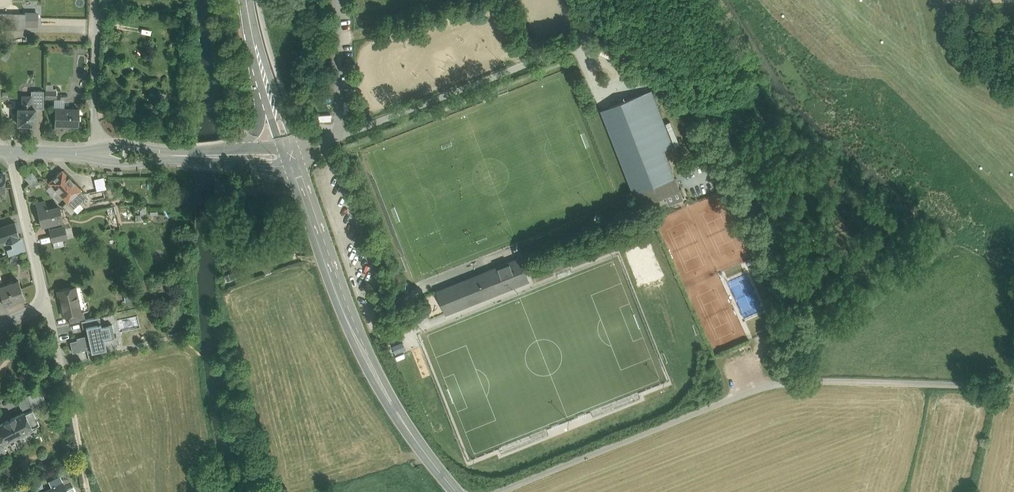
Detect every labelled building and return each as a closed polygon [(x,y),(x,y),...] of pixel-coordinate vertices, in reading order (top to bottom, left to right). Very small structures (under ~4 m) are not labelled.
[(25,26),(25,14),(0,13),(0,26),(25,26)] [(25,14),(25,26),(37,27),(38,14),(25,14)] [(673,146),(651,90),(642,94),(664,149),(673,146)] [(44,91),(31,91),(31,96),(31,109),(35,109),(43,109),(44,91)] [(642,94),(601,110),(633,193),(634,193),(638,206),(680,190),(675,177),(664,149),(642,94)] [(31,96),(22,96),(22,108),(18,108),(18,124),(21,124),(21,127),(28,127),(28,126),(33,126),(33,125),(35,125),(35,109),(31,109),(31,96)] [(79,109),(55,109),(54,126),(63,127),(64,125),(79,125),(79,109)] [(86,196),(62,171),(48,182),(67,202),(73,208),(86,196)] [(32,173),(26,178),(30,184),(32,182),(34,185),(39,181),(32,173)] [(106,188),(88,193),(91,205),(109,201),(106,188)] [(46,210),(45,202),(36,204),(41,227),(63,222),(59,207),(46,210)] [(73,208),(67,202),(63,206),(71,214),(76,210),(73,208)] [(0,227),(0,242),(5,241),(6,243),(19,239),(18,236),(19,236),(14,222),(0,227)] [(64,227),(49,230),(52,241),(67,238),(64,227)] [(249,251),(234,257),(236,263),(252,258),(249,251)] [(519,258),(488,270),(497,291),(527,279),(519,258)] [(489,280),(441,299),(446,311),(494,292),(489,280)] [(0,286),(0,293),(4,305),(14,302),(14,301),(24,297),(18,281),(0,286)] [(75,286),(57,290),(63,317),(67,316),(81,313),(75,286)] [(124,291),(127,303),(135,301),(133,289),(124,291)] [(81,313),(67,316),(69,323),(72,322),(81,320),(85,320),(83,312),(81,313)] [(85,320),(81,320),(82,327),(94,325),(93,318),(85,320)] [(95,327),(86,329),(88,337),(70,341),(72,352),(86,348),(87,351),(105,347),(104,340),(114,337),(111,323),(100,326),(95,327)] [(395,353),(406,348),(402,340),(392,345),(395,353)] [(41,390),(18,402),(23,412),(31,408),(46,401),(41,390)] [(0,424),(0,439),(2,444),(33,430),(32,428),(39,424),(31,408),(23,412),(0,424)]
